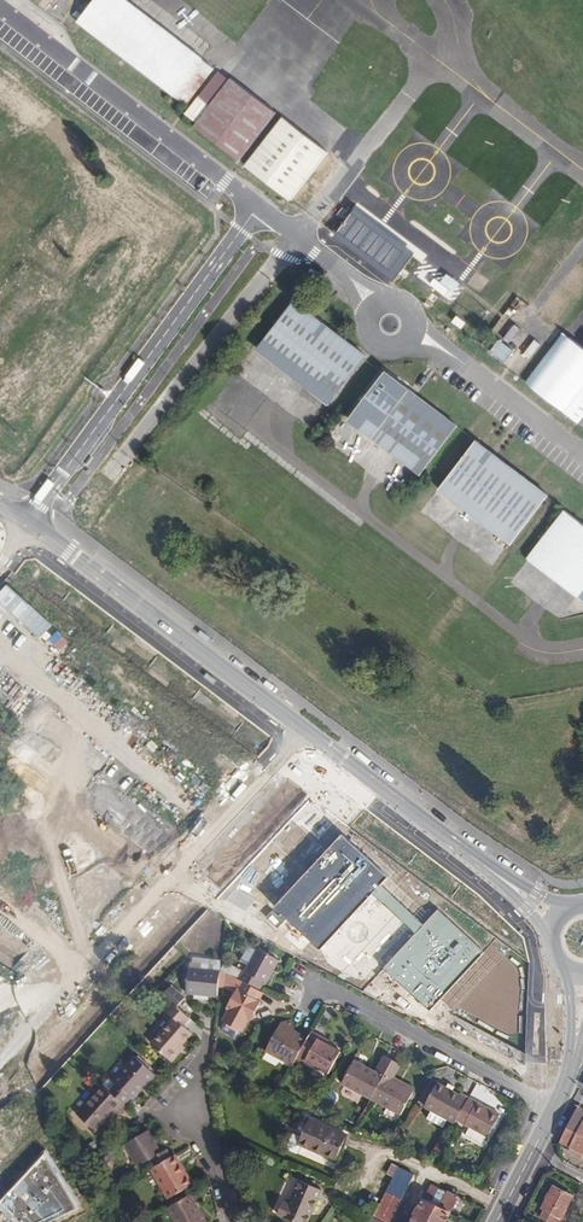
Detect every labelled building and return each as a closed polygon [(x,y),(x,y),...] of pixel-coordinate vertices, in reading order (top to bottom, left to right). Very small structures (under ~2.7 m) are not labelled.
[(216,68),(128,0),(93,0),(77,21),(186,106),(216,68)] [(277,113),(222,72),(183,126),(238,166),(277,113)] [(282,119),(246,166),(291,200),(328,152),(282,119)] [(408,242),(357,202),(349,212),(342,207),(328,225),(337,231),(335,234),(394,279),(414,253),(405,246),(408,242)] [(460,284),(446,273),(441,281),(455,291),(460,284)] [(258,350),(329,405),(365,357),(295,302),(258,350)] [(525,385),(582,431),(582,347),(565,333),(526,382),(525,385)] [(413,397),(381,373),(345,419),(418,475),(454,428),(413,397)] [(497,459),(475,442),(436,490),(509,547),(547,499),(497,459)] [(565,508),(527,559),(582,602),(582,521),(565,508)] [(517,1070),(527,1048),(528,961),(350,827),(329,812),(311,798),(208,909),(517,1070)] [(280,962),(258,950),(245,971),(268,984),(280,962)] [(218,996),(221,972),(190,969),(187,993),(218,996)] [(260,999),(263,993),(229,975),(228,988),(236,992),(232,1001),(234,1003),(231,1010),(224,1022),(242,1032),(248,1021),(247,1020),(251,1015),(254,1016),(263,1001),(260,999)] [(173,985),(164,995),(174,1004),(177,1007),(186,998),(173,985)] [(184,1027),(190,1019),(177,1007),(174,1004),(167,1012),(175,1018),(153,1043),(174,1062),(180,1055),(176,1052),(183,1045),(192,1034),(184,1027)] [(266,1052),(292,1067),(296,1060),(308,1038),(296,1031),(292,1019),(282,1023),(266,1052)] [(308,1038),(296,1060),(305,1066),(307,1063),(329,1075),(341,1053),(327,1045),(319,1040),(320,1038),(311,1033),(308,1038)] [(344,1083),(372,1099),(393,1061),(384,1056),(376,1072),(355,1061),(344,1083)] [(116,1083),(109,1091),(125,1106),(132,1098),(134,1099),(156,1075),(136,1057),(114,1081),(116,1083)] [(393,1061),(372,1099),(401,1114),(413,1092),(393,1081),(394,1078),(401,1065),(393,1061)] [(425,1107),(455,1124),(457,1121),(469,1098),(460,1094),(459,1096),(452,1092),(454,1088),(448,1084),(445,1089),(438,1084),(425,1107)] [(109,1091),(104,1086),(78,1115),(98,1133),(106,1124),(104,1122),(113,1113),(118,1118),(127,1108),(125,1106),(109,1091)] [(499,1115),(469,1098),(457,1121),(469,1127),(486,1136),(488,1137),(499,1115)] [(580,1107),(574,1119),(562,1143),(572,1148),(570,1152),(581,1157),(582,1155),(582,1108),(580,1107)] [(348,1136),(311,1120),(303,1138),(294,1135),(289,1146),(290,1151),(298,1154),(302,1146),(337,1160),(348,1136)] [(142,1165),(146,1171),(151,1169),(171,1157),(167,1150),(161,1153),(156,1144),(153,1146),(145,1133),(127,1145),(139,1167),(142,1165)] [(171,1157),(151,1169),(168,1199),(193,1185),(175,1155),(171,1157)] [(398,1167),(394,1176),(372,1218),(381,1221),(390,1221),(414,1175),(398,1167)] [(298,1180),(288,1204),(285,1202),(280,1215),(296,1221),(309,1221),(322,1190),(298,1180)] [(460,1196),(448,1191),(447,1193),(431,1186),(413,1221),(447,1221),(460,1196)] [(554,1187),(542,1209),(545,1210),(541,1217),(550,1221),(566,1221),(562,1218),(573,1196),(554,1187)] [(167,1208),(175,1221),(206,1221),(190,1195),(167,1208)]
